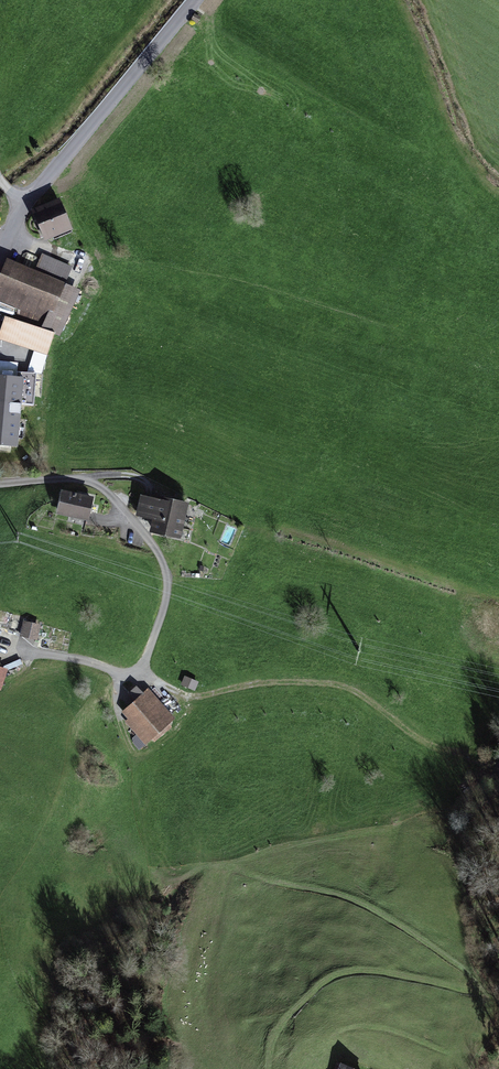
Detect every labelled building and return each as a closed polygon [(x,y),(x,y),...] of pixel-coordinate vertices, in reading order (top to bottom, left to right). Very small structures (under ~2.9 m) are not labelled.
[(62,199),(33,211),(44,237),(73,225),(62,199)] [(13,258),(0,288),(0,301),(64,327),(81,287),(68,281),(74,269),(42,256),(37,268),(13,258)] [(0,331),(0,340),(47,353),(53,332),(4,317),(0,331)] [(20,446),(27,378),(41,380),(43,360),(14,357),(12,377),(0,376),(0,444),(20,446)] [(63,491),(58,515),(91,522),(96,498),(63,491)] [(156,531),(183,536),(190,500),(164,495),(163,500),(145,496),(142,516),(159,519),(156,531)] [(24,636),(39,639),(42,625),(27,622),(24,636)] [(174,720),(149,690),(123,712),(148,742),(174,720)]
